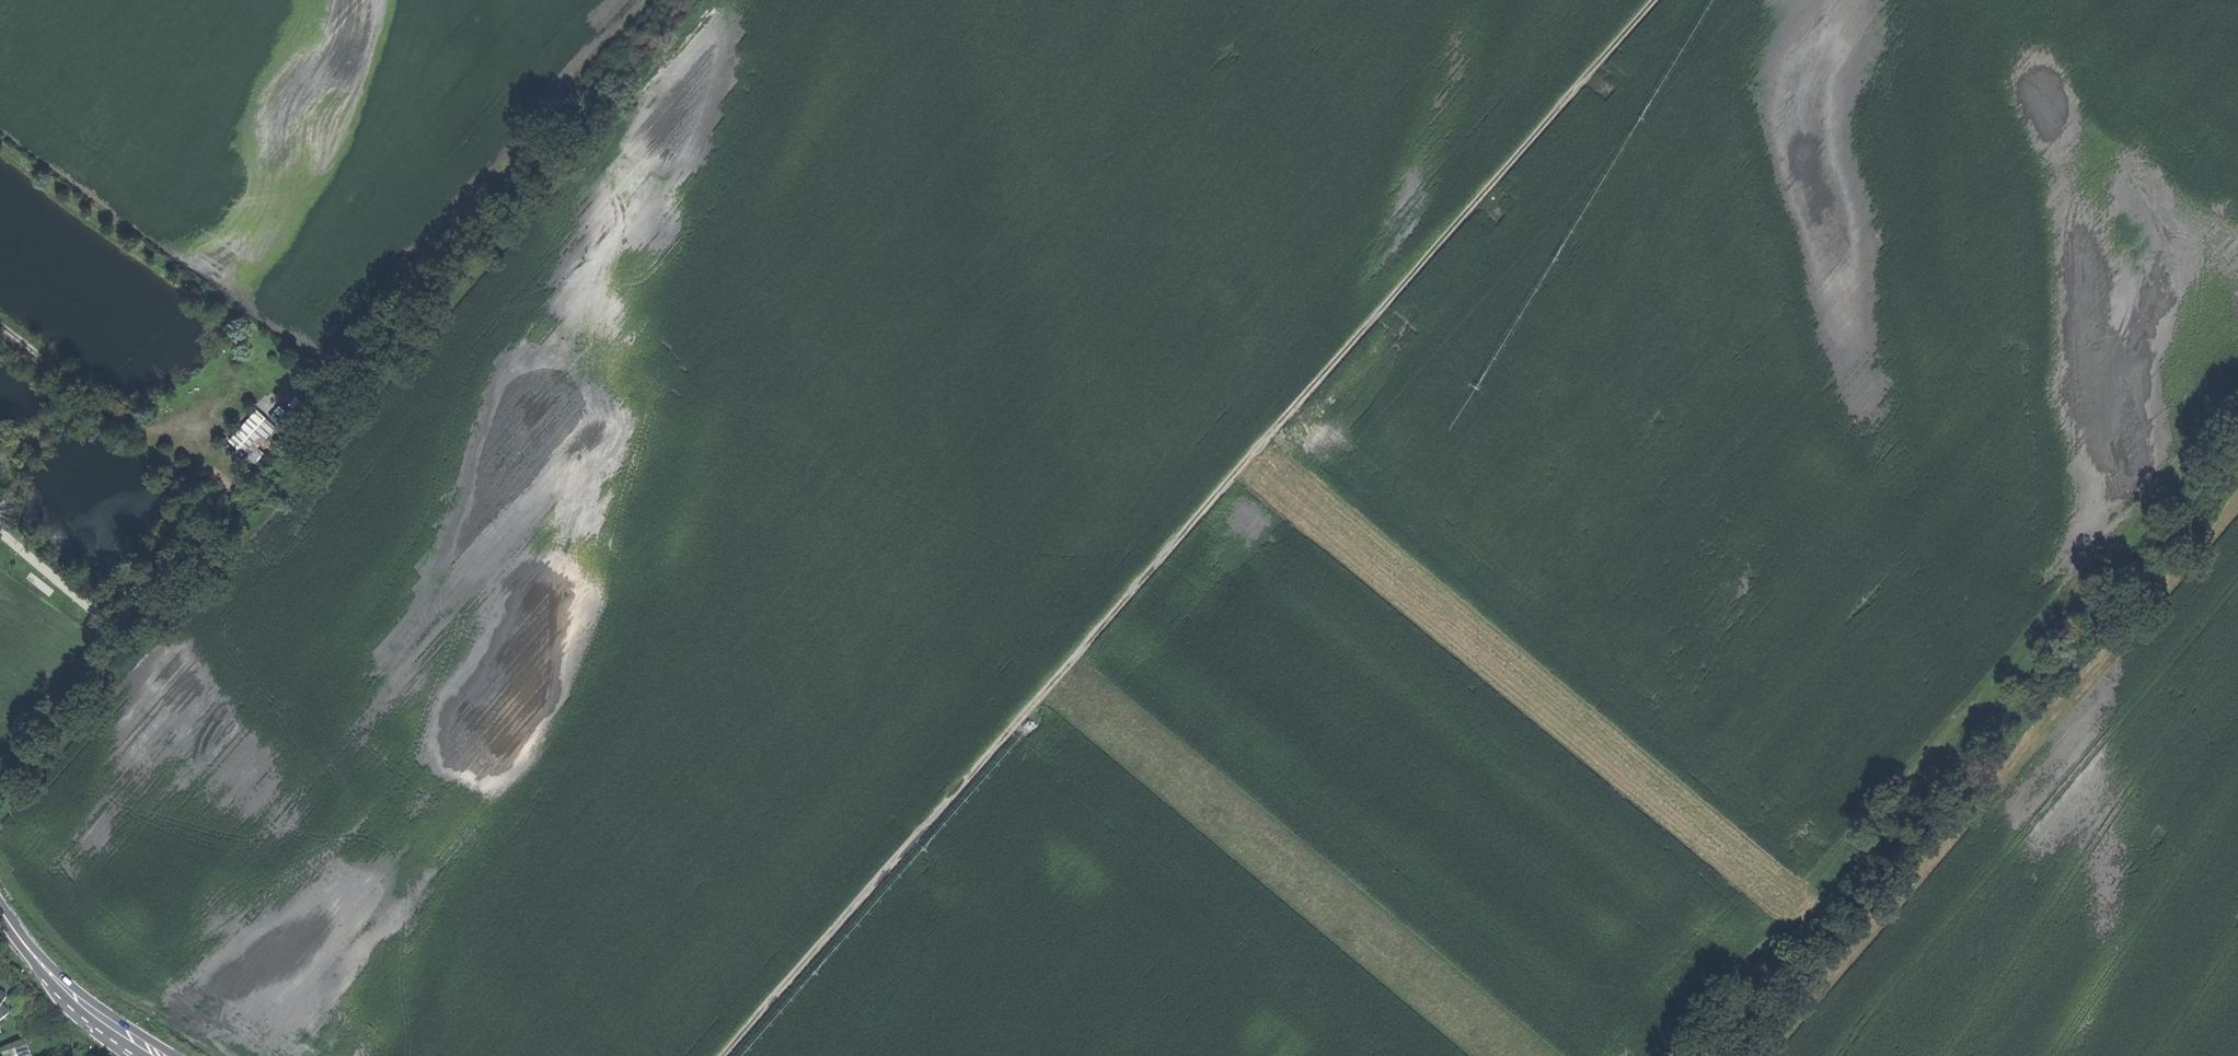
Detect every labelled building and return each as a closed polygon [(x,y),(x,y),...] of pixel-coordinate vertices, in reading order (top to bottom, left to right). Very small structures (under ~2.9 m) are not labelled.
[(237,446),(234,450),(250,463),(280,428),(256,408),(229,439),(237,446)] [(9,1014),(1,1005),(5,997),(0,994),(0,1022),(9,1014)]
